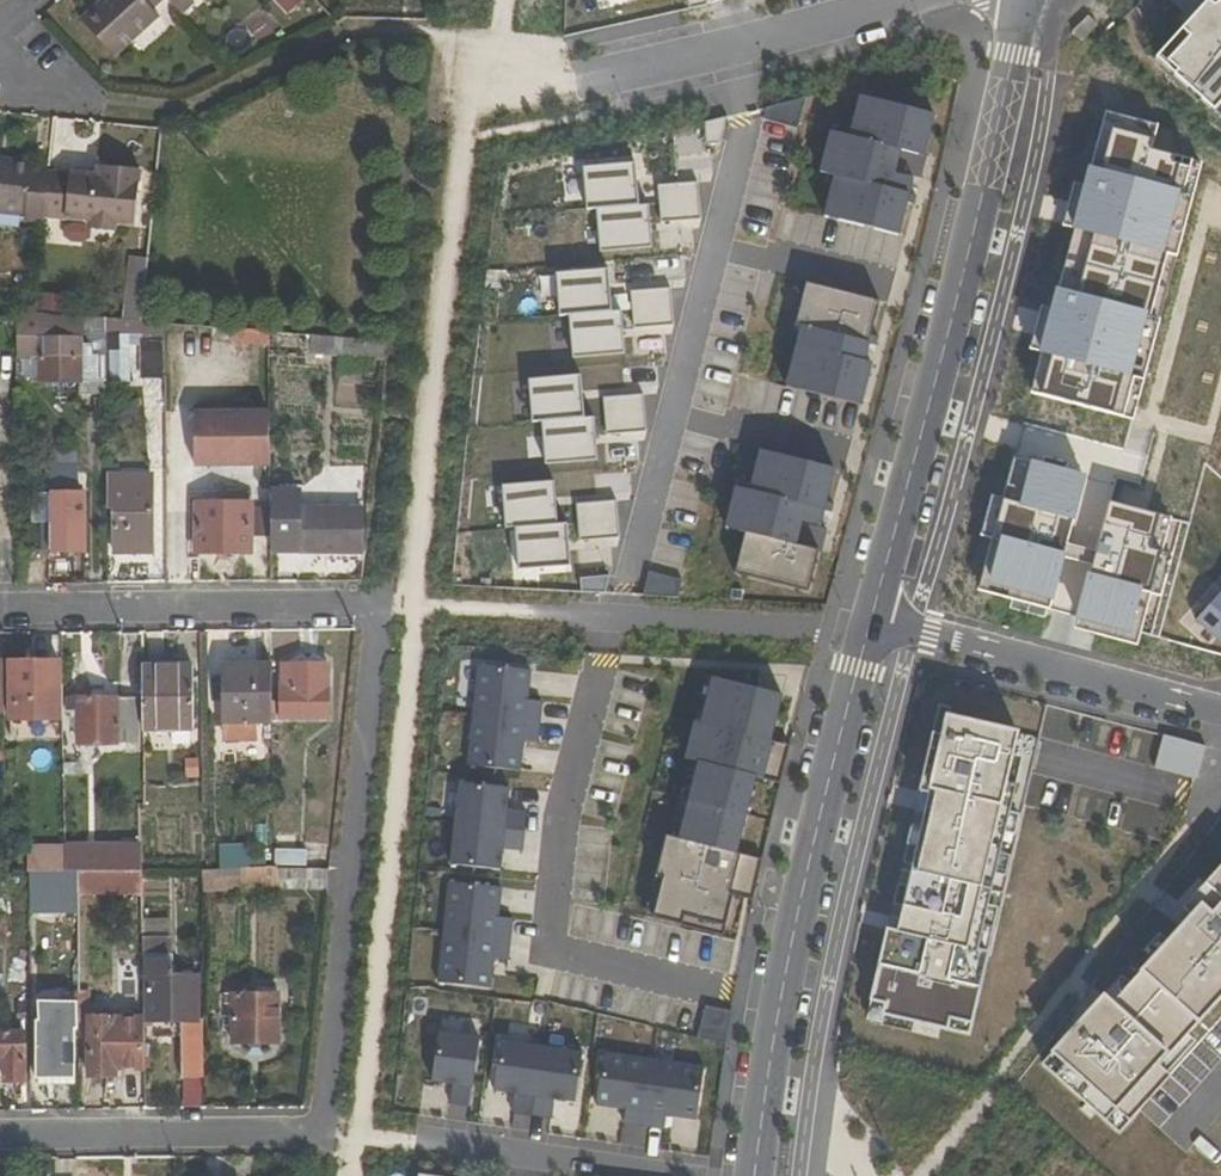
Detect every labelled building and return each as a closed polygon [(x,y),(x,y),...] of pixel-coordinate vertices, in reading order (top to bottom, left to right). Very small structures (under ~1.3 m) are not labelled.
[(116,59),(173,5),(168,0),(101,0),(80,19),(116,59)] [(698,0),(679,0),(681,9),(698,5),(698,0)] [(1145,56),(1213,119),(1220,110),(1220,0),(1200,0),(1145,56)] [(789,126),(796,97),(758,107),(755,117),(789,126)] [(906,156),(917,115),(843,97),(833,137),(814,133),(803,173),(818,177),(807,218),(881,237),(895,183),(878,178),(885,151),(906,156)] [(32,161),(0,158),(0,214),(25,216),(24,221),(45,223),(46,217),(52,172),(52,169),(31,166),(32,161)] [(588,210),(630,206),(627,163),(575,168),(578,211),(588,210)] [(113,168),(100,167),(99,177),(112,178),(113,168)] [(135,225),(141,171),(113,168),(112,178),(99,177),(52,172),(46,217),(135,225)] [(691,201),(689,182),(649,186),(651,204),(691,201)] [(691,201),(651,204),(652,222),(692,219),(691,201)] [(630,206),(588,210),(592,253),(644,248),(640,205),(630,206)] [(604,312),(600,269),(548,274),(552,317),(561,316),(604,312)] [(871,300),(796,282),(786,324),(793,325),(778,386),(852,405),(863,363),(856,361),(871,300)] [(662,288),(623,292),(624,310),(664,307),(662,288)] [(38,310),(68,312),(69,294),(39,293),(38,310)] [(664,307),(624,310),(626,329),(666,325),(664,307)] [(17,358),(43,357),(44,382),(83,381),(82,343),(92,343),(92,332),(85,331),(85,317),(35,313),(17,311),(17,358)] [(614,311),(604,312),(561,316),(565,359),(618,354),(614,311)] [(105,318),(85,317),(85,331),(92,332),(105,333),(105,318)] [(105,333),(138,336),(139,321),(105,318),(105,333)] [(270,345),(270,341),(270,333),(234,329),(232,329),(232,342),(270,345)] [(105,333),(92,332),(92,343),(82,343),(83,381),(97,381),(97,379),(106,379),(105,333)] [(270,333),(270,341),(332,348),(331,355),(368,358),(370,341),(270,333)] [(163,341),(144,341),(144,376),(163,376),(163,341)] [(577,418),(573,375),(522,380),(525,423),(535,422),(577,418)] [(636,394),(595,398),(597,416),(637,413),(636,394)] [(271,412),(195,413),(195,467),(271,466),(271,412)] [(637,413),(597,416),(599,435),(639,432),(637,413)] [(577,418),(535,422),(539,465),(591,460),(587,417),(577,418)] [(810,513),(821,472),(747,453),(737,493),(718,488),(707,529),(726,534),(715,575),(789,594),(800,554),(778,548),(785,521),(803,525),(806,512),(810,513)] [(115,506),(114,552),(151,552),(151,476),(107,476),(108,506),(115,506)] [(551,524),(548,482),(496,486),(500,529),(509,528),(551,524)] [(365,516),(335,516),(335,510),(303,510),(303,494),(271,493),(271,507),(271,538),(271,552),(366,552),(365,516)] [(83,494),(47,494),(47,552),(83,552),(83,494)] [(610,519),(609,501),(569,504),(570,523),(610,519)] [(250,552),(251,538),(271,538),(271,507),(253,508),(250,505),(198,505),(198,552),(250,552)] [(610,519),(570,523),(572,541),(612,538),(610,519)] [(561,523),(551,524),(509,528),(513,571),(565,567),(561,523)] [(673,578),(641,570),(634,596),(668,597),(673,578)] [(30,687),(31,720),(62,718),(61,704),(60,631),(39,631),(39,660),(8,662),(9,688),(30,687)] [(470,716),(539,723),(541,701),(527,700),(529,670),(475,664),(470,716)] [(141,666),(142,729),(193,729),(193,666),(141,666)] [(272,666),(223,666),(224,741),(258,741),(259,722),(274,722),(273,716),(273,691),(272,666)] [(282,666),(282,691),(273,691),(273,716),(329,716),(329,666),(282,666)] [(767,728),(775,694),(706,678),(694,724),(688,723),(679,760),(684,762),(664,841),(658,839),(649,876),(655,878),(646,913),(674,920),(676,911),(719,921),(727,889),(748,894),(757,851),(730,844),(750,765),(775,772),(786,732),(767,728)] [(77,699),(77,705),(61,704),(62,718),(62,743),(139,743),(139,699),(77,699)] [(539,723),(470,716),(464,767),(519,773),(522,744),(537,745),(539,723)] [(6,718),(6,738),(22,738),(21,717),(6,718)] [(998,735),(928,720),(924,739),(914,736),(904,795),(911,797),(879,936),(869,934),(854,1004),(868,1007),(866,1018),(929,1032),(932,1021),(954,1026),(969,956),(960,954),(997,787),(987,785),(998,735)] [(1204,746),(1160,734),(1150,770),(1193,783),(1204,746)] [(448,823),(521,831),(523,813),(502,811),(504,788),(452,783),(448,823)] [(519,852),(521,831),(448,823),(443,864),(496,869),(498,849),(519,852)] [(248,844),(221,844),(221,867),(248,868),(248,865),(273,865),(273,854),(248,854),(248,844)] [(125,870),(125,862),(85,861),(85,848),(67,848),(67,871),(78,871),(125,870)] [(277,869),(298,869),(298,853),(273,854),(273,865),(273,869),(277,869)] [(1212,863),(1203,856),(1159,908),(1167,915),(1090,1005),(1081,997),(1031,1055),(1044,1066),(1034,1078),(1086,1122),(1096,1110),(1110,1122),(1150,1076),(1138,1066),(1220,972),(1220,973),(1220,853),(1212,863)] [(251,869),(252,890),(277,888),(277,869),(273,869),(251,869)] [(277,869),(277,888),(326,890),(329,869),(298,869),(277,869)] [(125,870),(78,871),(78,888),(144,889),(144,870),(125,870)] [(30,872),(30,911),(55,912),(55,896),(78,896),(78,888),(78,871),(67,871),(63,871),(30,872)] [(445,881),(440,933),(509,940),(511,919),(497,917),(499,887),(445,881)] [(507,963),(509,940),(440,933),(435,984),(489,990),(492,961),(507,963)] [(181,975),(180,939),(144,939),(145,1016),(145,1022),(197,1021),(196,975),(181,975)] [(75,989),(49,985),(39,1000),(40,1022),(36,1022),(36,1079),(76,1078),(75,989)] [(280,993),(233,994),(234,1043),(281,1042),(280,993)] [(725,1012),(698,1006),(691,1038),(719,1045),(723,1024),(725,1012)] [(145,1022),(145,1016),(90,1018),(92,1078),(116,1077),(116,1069),(145,1068),(145,1022)] [(465,1106),(475,1037),(424,1030),(416,1084),(445,1089),(443,1103),(465,1106)] [(26,1032),(0,1031),(0,1059),(5,1059),(5,1081),(26,1081),(26,1032)] [(536,1046),(494,1040),(486,1094),(506,1097),(504,1112),(526,1115),(536,1046)] [(577,1052),(536,1046),(526,1115),(547,1118),(549,1104),(570,1106),(577,1052)] [(638,1130),(648,1061),(596,1054),(589,1108),(618,1112),(615,1127),(638,1130)] [(692,1122),(699,1068),(648,1061),(638,1130),(659,1133),(661,1119),(692,1122)]
